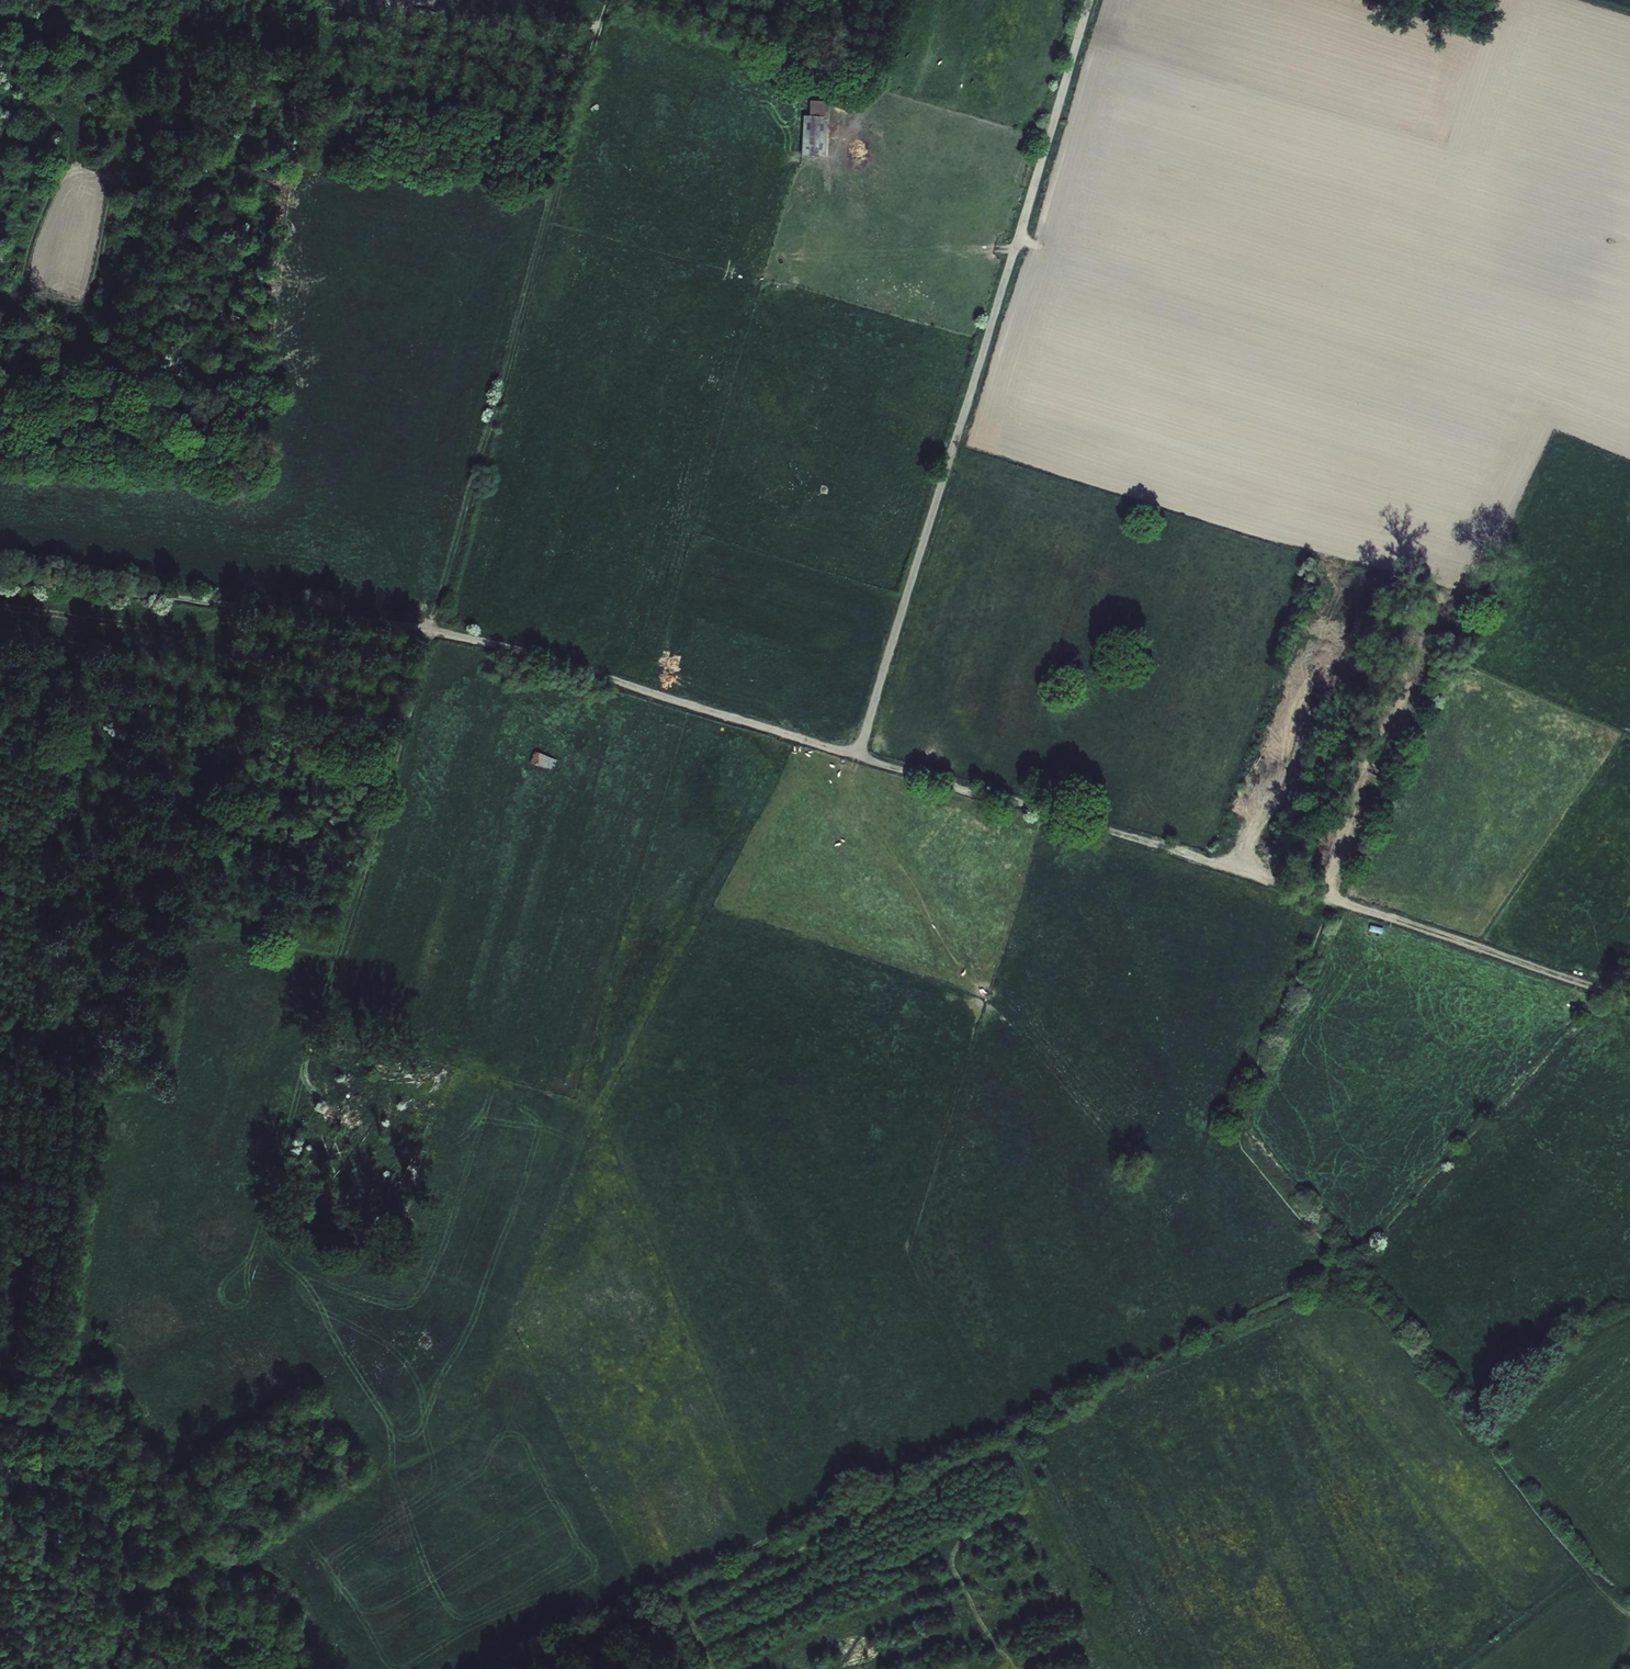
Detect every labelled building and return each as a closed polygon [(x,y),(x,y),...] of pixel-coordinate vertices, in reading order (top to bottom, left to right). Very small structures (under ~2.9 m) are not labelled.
[(804,155),(828,155),(829,99),(812,99),(812,114),(804,114),(804,155)] [(554,769),(557,757),(536,750),(532,761),(554,769)]
